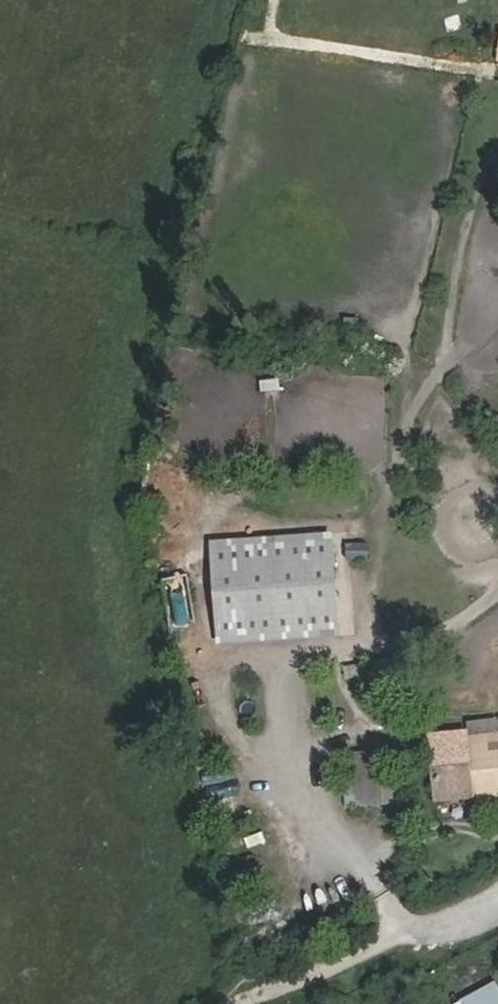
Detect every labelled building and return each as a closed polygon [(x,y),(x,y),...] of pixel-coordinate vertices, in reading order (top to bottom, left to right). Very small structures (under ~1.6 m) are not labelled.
[(332,542),(210,551),(217,636),(339,627),(332,542)] [(160,581),(167,625),(193,620),(185,576),(160,581)] [(469,734),(469,736),(497,733),(497,717),(468,720),(469,734)] [(497,786),(497,733),(469,736),(469,734),(431,737),(436,797),(472,794),(473,804),(497,802),(497,801),(497,786)] [(207,763),(209,807),(229,806),(227,762),(207,763)]
